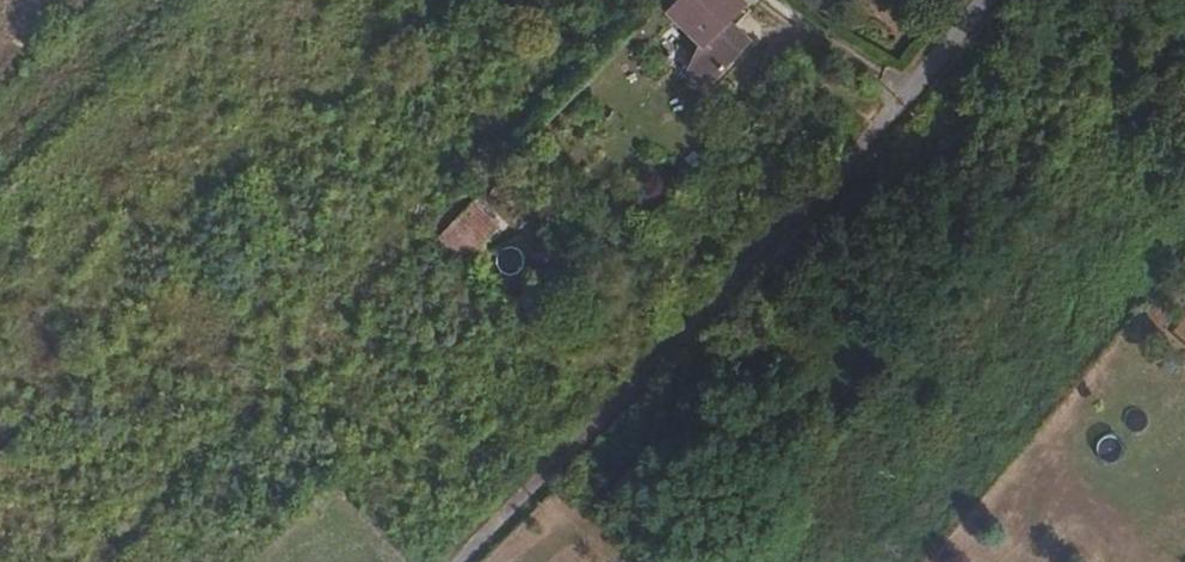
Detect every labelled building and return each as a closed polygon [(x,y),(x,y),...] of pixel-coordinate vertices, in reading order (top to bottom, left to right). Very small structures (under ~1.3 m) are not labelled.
[(727,25),(722,19),(740,1),(739,0),(669,0),(660,8),(693,41),(680,67),(698,85),(716,68),(743,42),(727,25)] [(722,19),(727,25),(746,7),(740,1),(722,19)] [(476,202),(471,208),(491,227),(497,221),(476,202)] [(449,231),(438,242),(466,268),(498,234),(491,227),(471,208),(449,231)]
